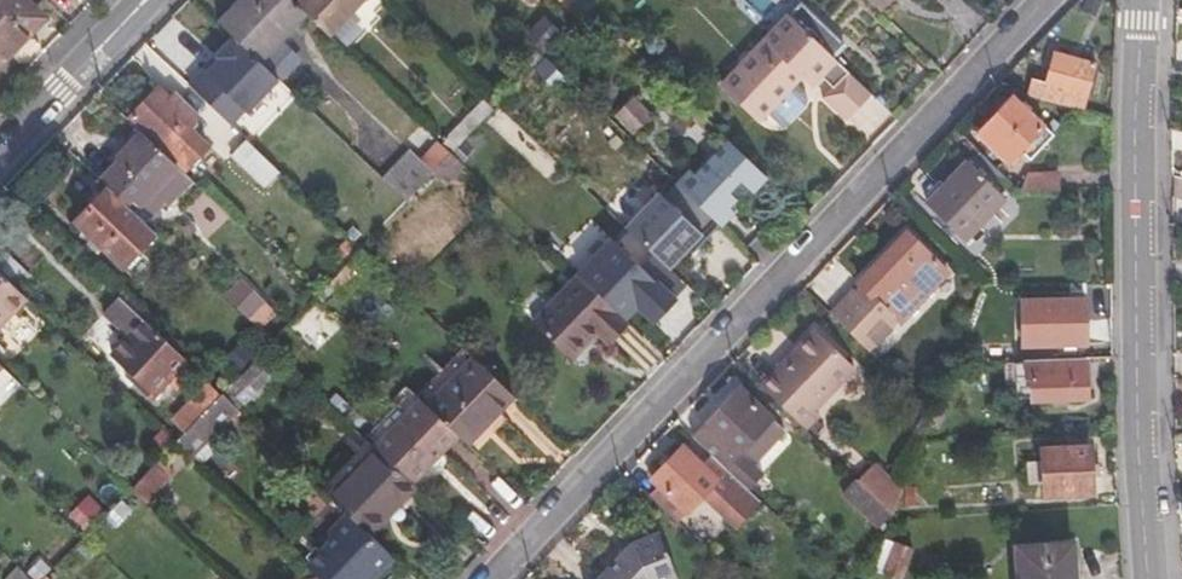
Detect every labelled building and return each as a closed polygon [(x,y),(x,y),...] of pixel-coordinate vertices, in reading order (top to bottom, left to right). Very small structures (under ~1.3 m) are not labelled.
[(41,19),(21,0),(0,0),(0,62),(41,19)] [(234,38),(257,60),(302,13),(294,6),(288,0),(240,0),(218,22),(234,38)] [(327,38),(364,0),(299,0),(294,6),(302,13),(327,38)] [(572,15),(580,22),(601,0),(586,0),(572,15)] [(738,70),(721,86),(743,106),(759,120),(765,115),(781,129),(798,113),(798,103),(787,92),(794,86),(823,83),(830,91),(822,100),(846,122),(873,97),(801,28),(796,23),(774,1),(771,0),(766,6),(786,26),(773,40),(770,37),(755,51),(755,58),(742,71),(738,70)] [(796,23),(801,28),(820,10),(809,0),(775,0),(774,1),(796,23)] [(855,25),(858,22),(873,38),(853,60),(883,90),(921,51),(879,10),(868,0),(829,0),(855,25)] [(879,10),(888,0),(868,0),(879,10)] [(548,26),(536,39),(546,48),(558,36),(548,26)] [(192,82),(236,124),(278,81),(257,60),(234,38),(192,82)] [(533,51),(515,70),(525,79),(544,59),(533,51)] [(1032,80),(1027,97),(1040,101),(1081,112),(1094,65),(1054,53),(1045,84),(1032,80)] [(159,90),(132,117),(146,130),(161,146),(158,150),(177,170),(195,152),(179,136),(178,134),(178,131),(179,129),(187,120),(194,126),(200,119),(173,95),(169,99),(159,90)] [(979,133),(1009,161),(1021,149),(1034,158),(1053,137),(1011,100),(979,133)] [(614,119),(632,136),(649,118),(631,101),(614,119)] [(469,113),(444,138),(447,141),(442,148),(451,157),(481,125),(469,113)] [(179,136),(195,152),(204,143),(190,130),(194,126),(187,120),(179,129),(178,131),(178,134),(179,136)] [(99,183),(108,192),(128,211),(131,209),(137,204),(141,208),(177,170),(158,150),(141,135),(129,148),(118,159),(116,160),(119,163),(99,183)] [(228,154),(261,185),(275,171),(241,140),(228,154)] [(124,143),(114,154),(118,159),(129,148),(124,143)] [(690,173),(676,186),(719,226),(733,212),(727,205),(732,199),(746,211),(757,200),(753,194),(766,179),(730,145),(697,179),(690,173)] [(436,147),(420,164),(430,173),(446,157),(436,147)] [(382,183),(405,205),(431,178),(409,156),(382,183)] [(451,157),(435,174),(445,183),(461,166),(451,157)] [(927,205),(963,239),(1001,198),(967,164),(927,205)] [(1026,177),(1021,194),(1059,193),(1058,177),(1026,177)] [(661,191),(628,224),(672,268),(705,234),(661,191)] [(74,223),(126,272),(157,239),(128,211),(108,192),(74,223)] [(865,283),(877,295),(872,301),(859,288),(832,315),(871,351),(877,345),(880,347),(894,331),(890,328),(901,317),(903,319),(948,270),(909,234),(862,280),(865,283)] [(614,235),(576,275),(624,321),(637,307),(653,323),(678,297),(614,235)] [(18,286),(28,276),(5,254),(0,260),(0,269),(18,286)] [(26,301),(0,275),(0,328),(26,301)] [(576,275),(530,322),(568,359),(595,333),(605,341),(624,321),(576,275)] [(238,283),(224,298),(257,329),(271,314),(238,283)] [(865,283),(859,288),(872,301),(877,295),(865,283)] [(1051,301),(1052,359),(1090,358),(1088,300),(1051,301)] [(111,354),(136,380),(132,384),(148,399),(164,383),(174,393),(183,384),(174,374),(185,363),(158,336),(156,340),(116,302),(103,315),(127,339),(111,354)] [(309,311),(275,348),(289,363),(324,326),(309,311)] [(801,355),(766,390),(806,428),(820,415),(815,408),(855,367),(817,331),(796,351),(801,355)] [(240,350),(227,363),(238,374),(251,360),(240,350)] [(1028,360),(1028,378),(1035,378),(1036,399),(1090,398),(1090,358),(1052,359),(1028,360)] [(258,359),(221,397),(236,411),(272,373),(258,359)] [(474,361),(427,409),(456,437),(465,446),(511,397),(474,361)] [(739,388),(693,434),(747,487),(762,471),(754,463),(740,449),(768,419),(769,416),(739,388)] [(207,390),(176,422),(186,433),(218,400),(207,390)] [(218,400),(186,433),(176,444),(191,459),(236,411),(221,397),(218,400)] [(418,402),(374,448),(375,449),(412,484),(456,437),(427,409),(418,402)] [(768,419),(740,449),(754,463),(782,432),(768,419)] [(683,448),(643,489),(679,522),(718,480),(683,448)] [(1030,461),(1031,484),(1047,483),(1048,503),(1096,498),(1093,448),(1046,452),(1045,461),(1030,461)] [(375,449),(328,499),(354,524),(360,530),(388,501),(396,508),(415,487),(412,484),(375,449)] [(846,492),(881,526),(894,513),(858,478),(846,492)] [(388,501),(360,530),(368,538),(396,508),(388,501)] [(308,570),(317,578),(375,578),(393,561),(368,538),(360,530),(354,524),(308,570)] [(604,578),(671,578),(678,576),(665,534),(638,544),(604,578)] [(886,540),(874,573),(887,577),(898,544),(886,540)] [(887,577),(893,578),(906,578),(915,550),(898,544),(887,577)] [(1030,578),(1079,578),(1077,545),(1028,549),(1030,578)] [(11,562),(0,573),(0,578),(29,578),(11,562)]
